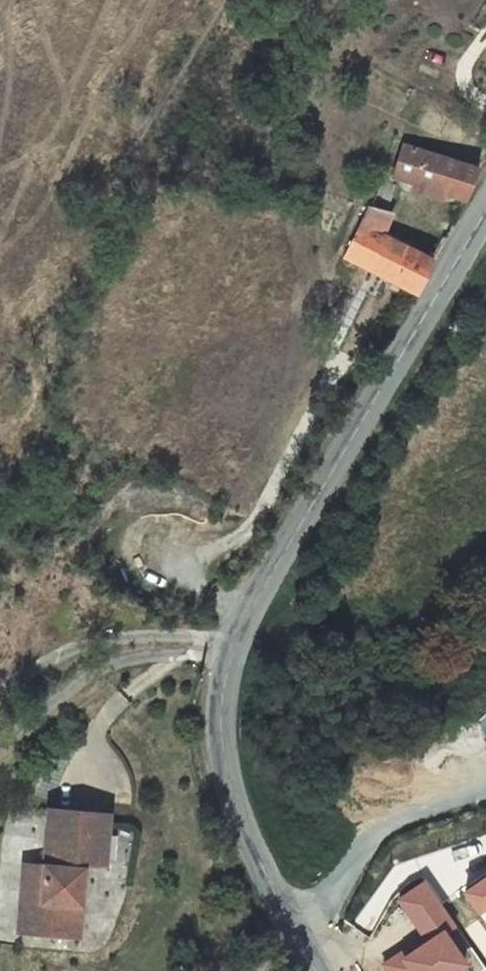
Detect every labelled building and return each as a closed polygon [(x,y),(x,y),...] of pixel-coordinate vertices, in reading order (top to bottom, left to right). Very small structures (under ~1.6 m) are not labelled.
[(405,145),(395,177),(419,184),(442,192),(467,200),(480,169),(445,158),(405,145)] [(440,199),(442,192),(419,184),(416,191),(440,199)] [(345,258),(367,268),(383,235),(381,234),(390,212),(370,207),(345,258)] [(367,268),(417,293),(434,261),(383,235),(367,268)] [(85,864),(106,866),(110,815),(50,811),(45,867),(45,877),(24,876),(19,934),(79,938),(85,864)] [(24,876),(45,877),(45,867),(24,865),(24,876)]
